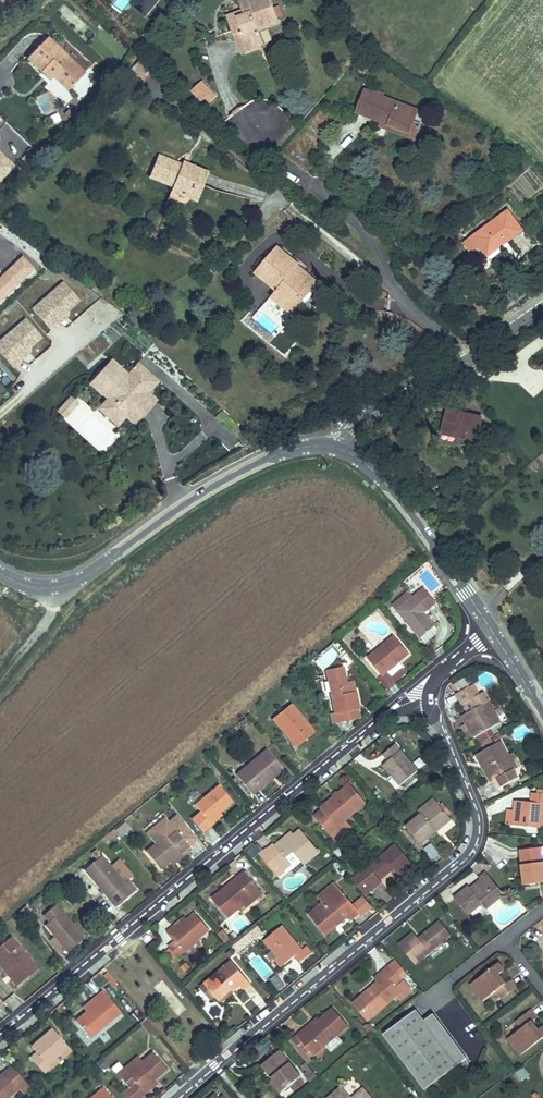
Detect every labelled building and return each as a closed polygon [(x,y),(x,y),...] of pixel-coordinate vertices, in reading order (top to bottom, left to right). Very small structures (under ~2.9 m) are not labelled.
[(132,5),(146,16),(159,0),(136,0),(132,5)] [(241,54),(262,46),(257,34),(260,33),(259,31),(258,28),(278,20),(271,0),(242,0),(239,1),(242,11),(244,16),(237,18),(238,21),(229,24),(241,54)] [(227,17),(229,24),(238,21),(237,18),(244,16),(242,11),(227,17)] [(278,20),(258,28),(259,31),(280,23),(278,20)] [(85,73),(48,38),(28,59),(41,71),(44,68),(54,77),(68,91),(85,73)] [(367,71),(374,59),(367,55),(359,66),(367,71)] [(134,69),(144,79),(154,69),(144,59),(134,69)] [(41,71),(51,80),(54,77),(44,68),(41,71)] [(202,81),(199,84),(210,95),(205,100),(209,104),(217,97),(202,81)] [(192,91),(202,102),(205,100),(210,95),(199,84),(192,91)] [(357,113),(382,123),(400,130),(402,124),(411,128),(414,121),(418,110),(383,97),(383,95),(374,91),(373,94),(365,91),(357,113)] [(42,114),(51,110),(45,94),(36,98),(42,114)] [(418,110),(414,121),(421,124),(425,113),(418,110)] [(51,125),(60,121),(57,113),(48,116),(51,125)] [(400,130),(382,123),(380,127),(415,141),(421,124),(414,121),(411,128),(402,124),(400,130)] [(8,161),(0,153),(0,170),(8,161)] [(151,173),(175,182),(173,186),(171,191),(188,198),(194,182),(203,186),(209,173),(189,165),(187,168),(182,166),(158,156),(151,173)] [(3,178),(14,167),(8,161),(0,170),(0,175),(3,178)] [(151,173),(150,176),(173,186),(175,182),(151,173)] [(197,202),(203,186),(194,182),(188,198),(197,202)] [(188,198),(171,191),(169,197),(185,204),(188,198)] [(508,211),(464,243),(471,251),(479,245),(490,261),(504,251),(501,247),(506,243),(522,231),(508,211)] [(277,292),(276,293),(287,302),(294,295),(298,298),(304,291),(308,294),(316,284),(295,267),(297,264),(278,247),(255,274),(264,281),(270,274),(283,285),(277,292)] [(22,256),(16,262),(29,274),(35,269),(22,256)] [(29,274),(16,262),(0,277),(0,302),(29,274)] [(270,274),(264,281),(277,292),(283,285),(270,274)] [(49,331),(81,302),(62,280),(29,309),(49,331)] [(287,302),(276,293),(271,299),(290,315),(308,294),(304,291),(298,298),(294,295),(287,302)] [(44,340),(24,317),(0,338),(0,359),(10,370),(44,340)] [(530,343),(516,356),(522,362),(536,349),(530,343)] [(126,415),(135,423),(156,400),(147,393),(157,381),(147,373),(137,384),(127,374),(111,361),(91,383),(108,399),(100,408),(118,424),(126,415)] [(137,384),(147,373),(137,363),(127,374),(137,384)] [(71,398),(59,411),(65,417),(77,404),(71,398)] [(442,437),(458,441),(459,438),(476,442),(481,419),(448,411),(442,437)] [(416,596),(428,610),(435,604),(423,589),(416,596)] [(408,593),(393,605),(420,638),(421,638),(435,626),(426,615),(424,613),(428,610),(416,596),(412,598),(408,593)] [(421,638),(426,644),(437,634),(438,630),(435,626),(421,638)] [(367,658),(382,676),(388,671),(389,670),(387,668),(396,661),(398,663),(398,662),(409,654),(394,636),(367,658)] [(388,671),(392,675),(402,667),(398,662),(398,663),(396,661),(387,668),(389,670),(388,671)] [(326,670),(335,714),(330,715),(332,723),(349,719),(347,711),(358,709),(359,709),(356,691),(349,693),(347,684),(343,667),(326,670)] [(455,691),(459,688),(456,683),(454,679),(449,684),(453,688),(455,691)] [(459,688),(460,692),(469,687),(464,679),(456,683),(459,688)] [(347,684),(349,693),(356,691),(354,682),(347,684)] [(469,729),(474,738),(489,729),(491,732),(494,731),(492,728),(501,723),(484,692),(478,695),(476,696),(474,693),(470,687),(469,687),(460,692),(457,694),(463,704),(468,713),(462,716),(466,724),(469,729)] [(298,745),(314,732),(291,704),(273,719),(284,733),(287,731),(298,745)] [(347,711),(349,719),(359,717),(358,709),(347,711)] [(497,734),(504,730),(502,725),(495,729),(497,734)] [(284,733),(296,747),(298,745),(287,731),(284,733)] [(493,737),(496,741),(504,737),(501,732),(493,737)] [(494,781),(498,789),(518,778),(514,770),(515,769),(509,757),(500,742),(479,754),(486,766),(483,767),(492,782),(494,781)] [(383,765),(400,786),(418,771),(396,744),(383,755),(388,761),(383,765)] [(236,775),(252,794),(283,769),(267,750),(236,775)] [(476,755),(483,767),(486,766),(479,754),(476,755)] [(509,757),(515,769),(519,767),(513,755),(509,757)] [(429,762),(433,769),(440,765),(436,758),(429,762)] [(315,818),(329,834),(345,820),(365,803),(350,784),(321,808),(323,811),(315,818)] [(192,819),(202,832),(211,825),(209,822),(220,813),(233,802),(219,785),(195,805),(200,812),(192,819)] [(513,825),(542,828),(542,794),(538,794),(535,793),(534,803),(515,801),(514,811),(513,825)] [(419,811),(422,814),(437,802),(434,798),(419,811)] [(406,827),(421,844),(436,831),(434,829),(438,826),(440,828),(451,819),(447,814),(440,806),(437,802),(422,814),(406,827)] [(440,806),(447,814),(450,812),(443,804),(440,806)] [(209,822),(211,825),(222,815),(220,813),(209,822)] [(146,852),(160,869),(170,862),(182,851),(184,855),(191,849),(189,846),(197,839),(178,814),(168,822),(162,827),(159,823),(147,833),(156,843),(146,852)] [(159,823),(162,827),(168,822),(165,818),(159,823)] [(329,834),(335,841),(351,827),(345,820),(329,834)] [(117,829),(122,836),(130,829),(124,823),(117,829)] [(102,839),(106,843),(117,834),(113,829),(102,839)] [(268,865),(277,877),(291,865),(286,859),(294,853),(304,865),(319,852),(300,829),(294,835),(277,849),(275,846),(273,844),(267,849),(275,859),(268,865)] [(275,846),(277,849),(294,835),(291,832),(275,846)] [(352,880),(366,896),(382,883),(380,880),(393,869),(398,875),(412,864),(396,844),(352,880)] [(524,884),(542,882),(542,852),(542,847),(520,850),(524,884)] [(334,852),(339,858),(344,854),(338,848),(334,852)] [(260,855),(268,865),(275,859),(267,849),(260,855)] [(84,870),(115,907),(136,890),(130,882),(126,885),(124,883),(111,866),(102,855),(100,857),(95,850),(91,853),(97,860),(84,870)] [(170,862),(172,865),(184,855),(182,851),(170,862)] [(337,861),(342,866),(347,861),(343,856),(337,861)] [(111,866),(124,883),(133,876),(119,859),(111,866)] [(336,869),(346,880),(350,877),(341,865),(340,866),(337,869),(336,869)] [(212,899),(228,918),(239,909),(253,897),(255,900),(263,894),(245,872),(237,878),(239,880),(227,890),(225,888),(212,899)] [(455,899),(468,915),(482,903),(486,909),(504,894),(486,873),(479,878),(480,880),(483,883),(472,891),(470,888),(469,887),(455,899)] [(470,888),(472,891),(483,883),(480,880),(470,888)] [(317,897),(323,904),(340,889),(334,883),(317,897)] [(309,915),(326,935),(337,926),(335,924),(345,916),(346,918),(350,922),(360,913),(354,906),(340,889),(323,904),(309,915)] [(91,913),(97,905),(84,894),(77,903),(91,913)] [(239,909),(241,912),(255,900),(253,897),(239,909)] [(354,906),(360,913),(370,905),(363,897),(354,906)] [(83,939),(55,905),(44,915),(49,922),(45,925),(56,937),(68,952),(83,939)] [(19,911),(29,923),(36,918),(26,906),(19,911)] [(17,913),(27,925),(29,923),(19,911),(17,913)] [(167,951),(174,958),(176,956),(178,958),(185,951),(197,941),(210,930),(195,913),(187,920),(175,930),(173,927),(167,932),(175,942),(169,947),(170,949),(167,951)] [(335,924),(337,926),(346,918),(345,916),(335,924)] [(173,927),(175,930),(187,920),(184,917),(173,927)] [(399,944),(415,964),(451,935),(440,922),(419,939),(413,933),(399,944)] [(306,946),(302,950),(282,926),(264,941),(278,957),(284,965),(295,956),(300,963),(312,953),(306,946)] [(219,934),(226,942),(230,938),(223,930),(219,934)] [(230,935),(235,940),(238,937),(234,932),(230,935)] [(142,939),(147,944),(152,939),(148,934),(142,939)] [(0,946),(7,954),(0,960),(0,966),(3,970),(5,967),(10,974),(12,972),(15,976),(13,977),(20,985),(38,970),(11,937),(0,946)] [(51,941),(64,957),(67,955),(68,952),(56,937),(51,941)] [(233,946),(238,951),(247,944),(243,939),(233,946)] [(185,951),(189,955),(201,945),(197,941),(185,951)] [(226,954),(229,958),(235,953),(232,949),(226,954)] [(274,960),(281,968),(284,965),(278,957),(274,960)] [(243,989),(250,983),(232,961),(205,984),(214,996),(218,1001),(232,989),(233,991),(240,986),(243,989)] [(390,966),(402,980),(408,974),(396,961),(390,966)] [(471,984),(484,1001),(497,990),(503,998),(516,987),(510,979),(502,986),(499,982),(495,981),(493,979),(496,977),(504,971),(498,964),(471,984)] [(353,1003),(368,1020),(399,993),(400,992),(397,988),(404,982),(402,980),(390,966),(389,965),(382,972),(386,976),(378,983),(353,1003)] [(3,970),(17,987),(20,985),(13,977),(15,976),(12,972),(10,974),(5,967),(3,970)] [(103,976),(114,988),(118,985),(108,972),(103,976)] [(374,979),(378,983),(386,976),(382,972),(374,979)] [(399,993),(404,999),(412,992),(404,982),(397,988),(400,992),(399,993)] [(200,988),(210,999),(214,996),(205,984),(200,988)] [(218,1001),(220,1003),(233,991),(232,989),(218,1001)] [(75,1021),(90,1038),(121,1013),(102,991),(95,997),(99,1002),(86,1012),(75,1021)] [(243,1001),(248,1013),(263,1007),(258,994),(243,1001)] [(82,1007),(86,1012),(99,1002),(95,997),(82,1007)] [(292,1039),(298,1046),(300,1045),(302,1042),(310,1051),(314,1055),(325,1045),(337,1035),(348,1026),(332,1008),(319,1020),(307,1030),(305,1028),(292,1039)] [(383,1035),(425,1090),(466,1058),(433,1014),(424,1021),(416,1010),(383,1035)] [(521,1055),(542,1038),(542,1027),(542,1026),(535,1032),(532,1034),(531,1032),(531,1028),(528,1024),(536,1018),(530,1010),(517,1021),(522,1028),(509,1038),(521,1055)] [(141,1023),(150,1034),(151,1033),(155,1037),(159,1034),(146,1018),(141,1023)] [(305,1028),(307,1030),(319,1020),(317,1018),(305,1028)] [(363,1027),(370,1035),(375,1031),(370,1025),(365,1025),(363,1027)] [(31,1058),(44,1073),(50,1067),(47,1064),(67,1047),(52,1029),(32,1047),(37,1052),(31,1058)] [(325,1045),(331,1052),(343,1041),(337,1035),(325,1045)] [(300,1045),(307,1054),(310,1051),(302,1042),(300,1045)] [(50,1067),(52,1069),(72,1051),(67,1047),(47,1064),(50,1067)] [(273,1080),(283,1091),(290,1086),(300,1078),(301,1077),(280,1050),(262,1065),(273,1080)] [(167,1069),(152,1052),(141,1061),(121,1079),(129,1088),(123,1094),(126,1097),(137,1097),(139,1097),(145,1093),(143,1090),(153,1081),(167,1069)] [(7,1061),(12,1067),(17,1063),(12,1057),(7,1061)] [(117,1074),(121,1079),(141,1061),(138,1057),(117,1074)] [(97,1062),(102,1069),(108,1064),(102,1058),(97,1062)] [(303,1065),(308,1072),(311,1070),(305,1063),(303,1065)] [(8,1097),(17,1089),(18,1087),(25,1082),(12,1066),(0,1076),(0,1097),(7,1097),(8,1097)] [(515,1073),(520,1080),(528,1074),(523,1067),(515,1073)] [(305,1075),(311,1083),(317,1077),(311,1070),(308,1072),(305,1075)] [(290,1086),(295,1091),(304,1084),(300,1078),(290,1086)] [(270,1082),(280,1094),(283,1091),(273,1080),(270,1082)] [(143,1090),(145,1093),(156,1084),(153,1081),(143,1090)] [(18,1087),(23,1093),(30,1087),(25,1082),(18,1087)] [(90,1097),(112,1097),(103,1087),(90,1097)] [(341,1087),(329,1097),(330,1097),(351,1097),(341,1087)] [(363,1088),(352,1097),(371,1097),(363,1088)]
